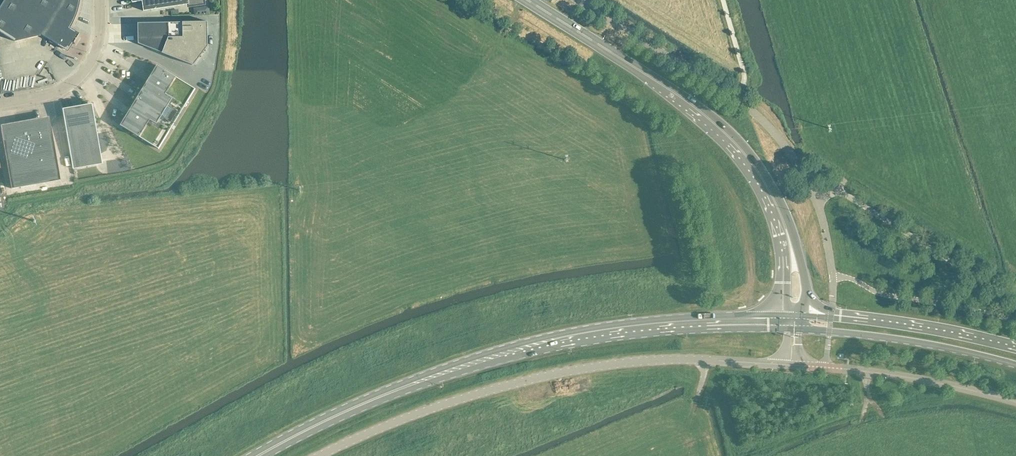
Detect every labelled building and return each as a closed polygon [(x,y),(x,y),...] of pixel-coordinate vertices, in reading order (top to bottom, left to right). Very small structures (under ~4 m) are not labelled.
[(41,34),(64,49),(75,31),(70,27),(74,19),(77,10),(79,1),(79,0),(3,0),(0,5),(0,32),(14,41),(41,34)] [(131,2),(141,0),(142,10),(187,4),(188,5),(203,3),(202,0),(131,0),(131,2)] [(194,15),(210,15),(208,5),(193,8),(194,15)] [(137,43),(192,65),(207,45),(206,21),(136,22),(137,43)] [(177,119),(195,89),(157,65),(139,95),(177,119)] [(139,95),(120,125),(159,149),(177,119),(139,95)] [(103,163),(93,105),(63,110),(73,169),(103,163)] [(39,120),(17,124),(17,127),(2,130),(12,189),(61,180),(52,127),(49,128),(48,126),(48,124),(47,123),(46,121),(42,120),(40,120),(39,121),(39,120)]
